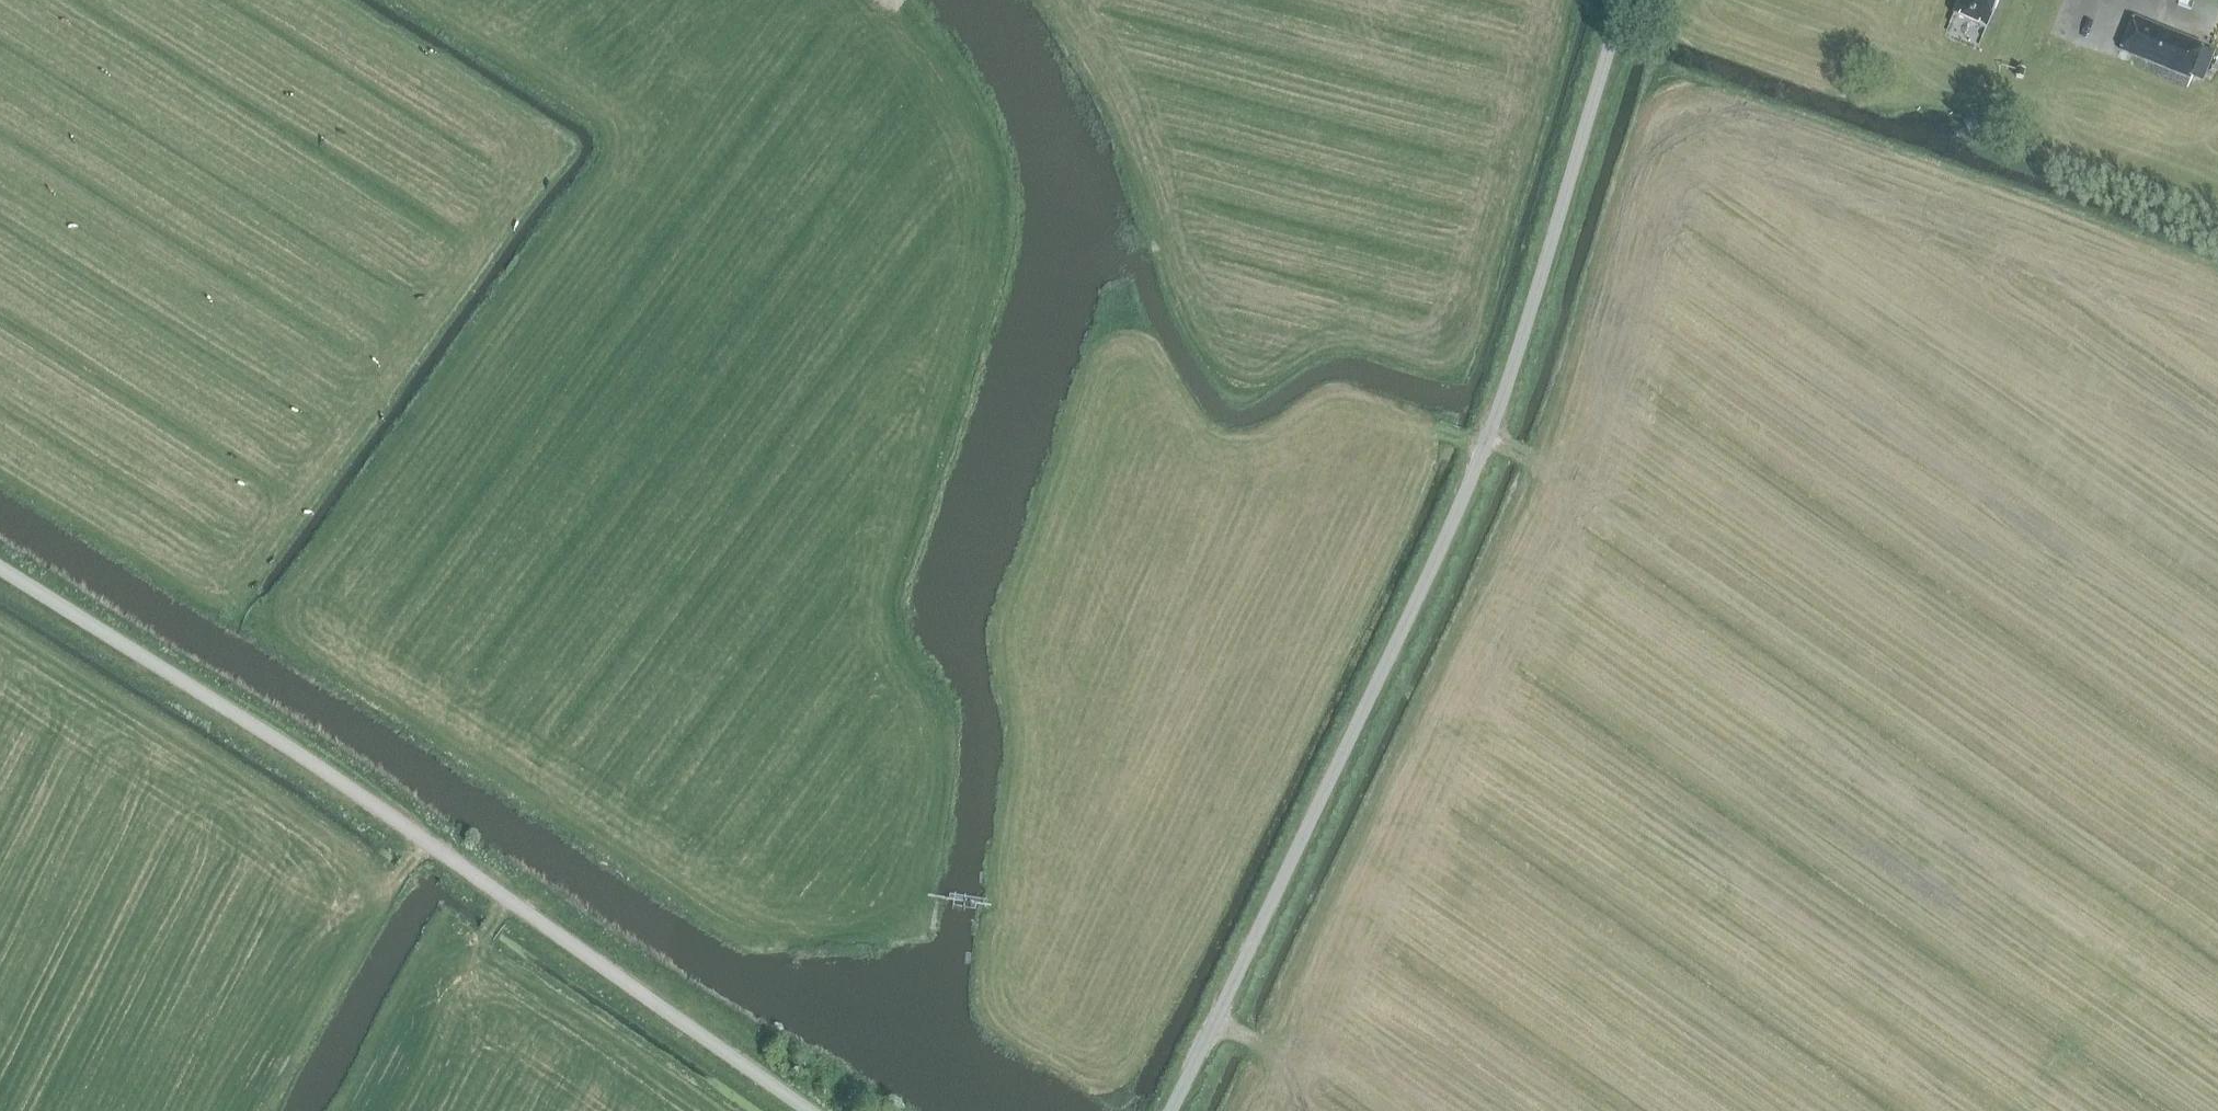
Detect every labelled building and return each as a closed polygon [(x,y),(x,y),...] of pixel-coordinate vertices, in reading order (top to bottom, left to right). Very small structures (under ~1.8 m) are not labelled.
[(1953,15),(1985,29),(1992,13),(1993,14),(1999,0),(1960,0),(1953,15)] [(2190,79),(2203,45),(2133,17),(2120,51),(2190,79)]
